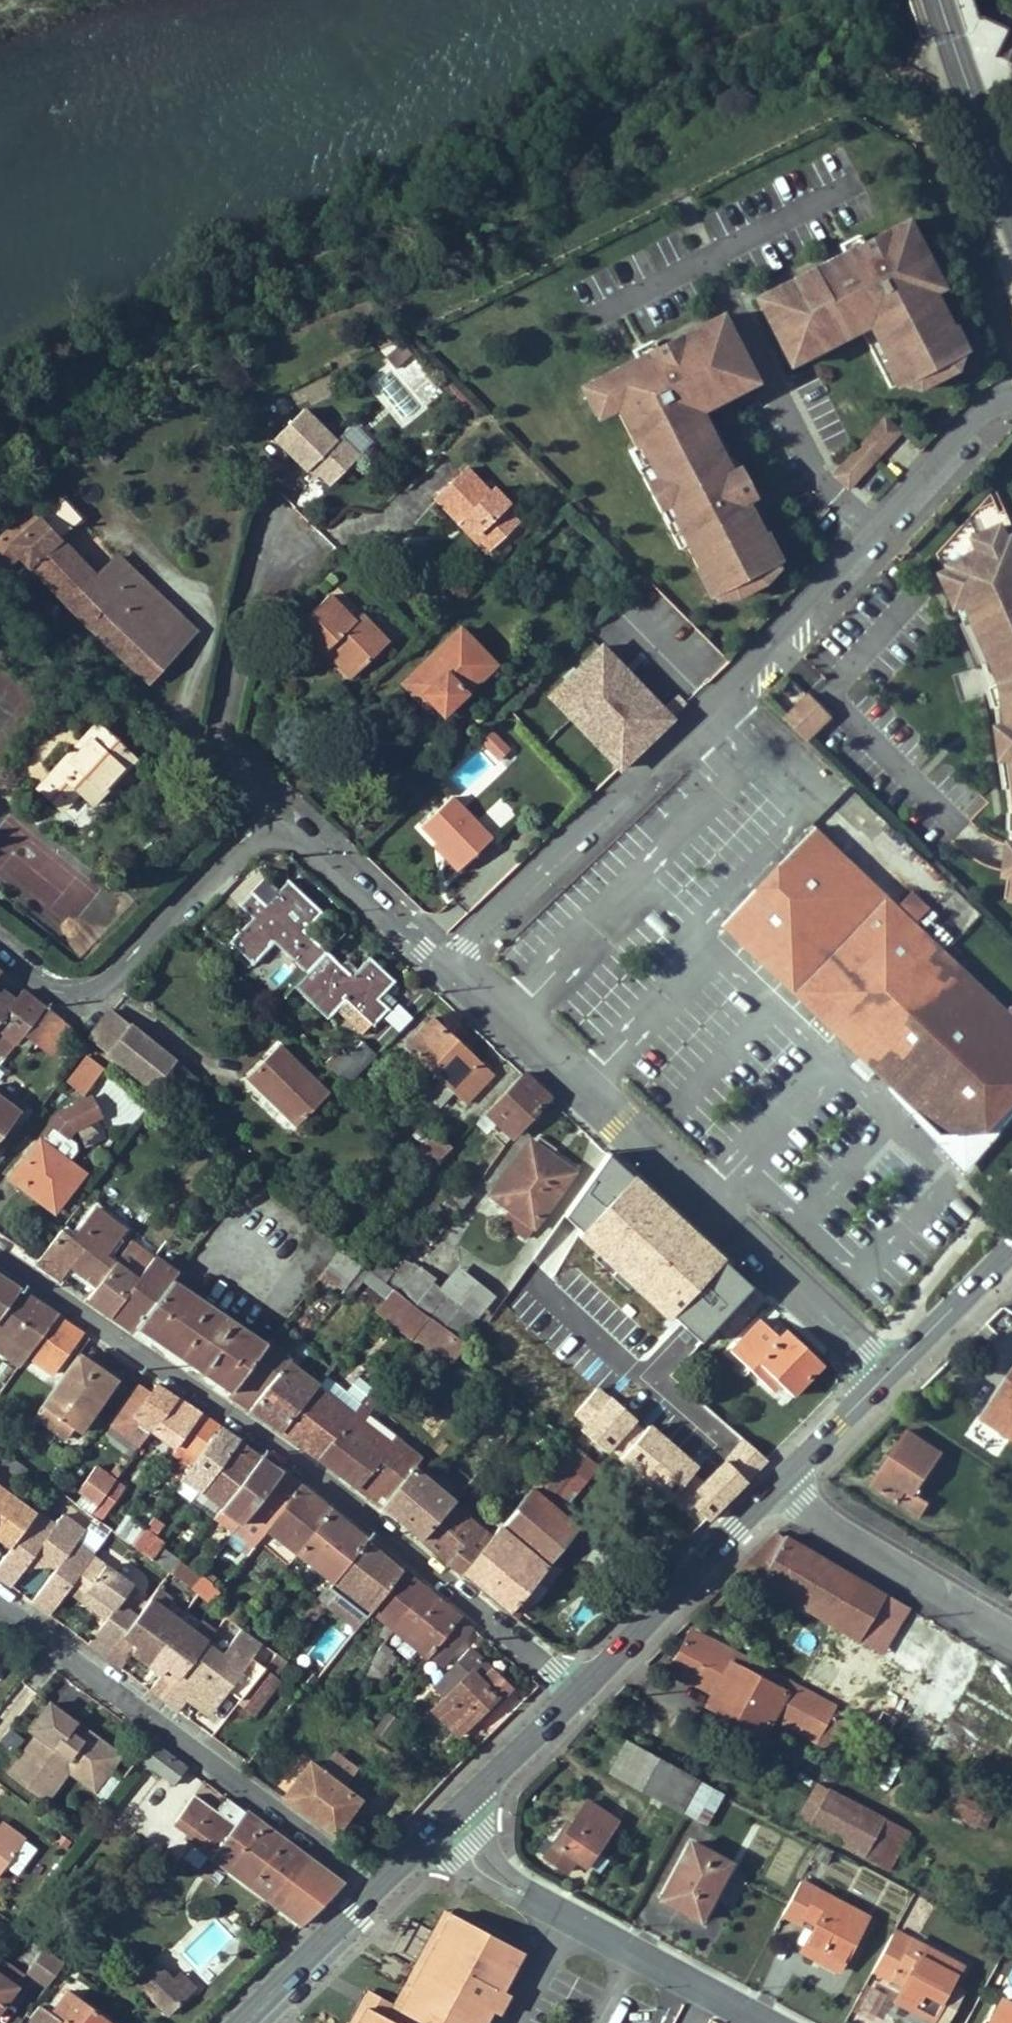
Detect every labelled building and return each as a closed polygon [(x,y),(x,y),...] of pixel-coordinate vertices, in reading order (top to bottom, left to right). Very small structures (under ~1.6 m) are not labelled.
[(895,384),(898,382),(961,350),(963,348),(950,325),(949,326),(908,246),(917,241),(905,220),(854,247),(857,253),(847,258),(843,251),(792,278),(796,287),(774,298),(772,294),(757,302),(789,363),(803,356),(800,349),(822,338),(826,345),(844,335),(838,323),(861,311),(885,358),(882,359),(895,384)] [(708,593),(710,592),(774,559),(777,558),(764,532),(761,534),(743,500),(734,486),(707,432),(698,436),(687,414),(695,409),(712,401),(710,397),(732,385),(735,391),(754,381),(720,315),(702,324),(706,333),(680,347),(675,338),(648,352),(650,356),(639,362),(637,358),(581,386),(597,416),(615,406),(637,447),(640,446),(676,516),(673,518),(698,567),(696,568),(708,593)] [(401,342),(384,356),(395,369),(412,355),(401,342)] [(961,350),(898,382),(917,388),(954,369),(961,350)] [(320,474),(330,483),(360,454),(341,435),(336,439),(305,408),(275,437),(306,469),(311,464),(320,474)] [(870,432),(840,466),(854,479),(885,445),(870,432)] [(105,448),(98,454),(105,462),(112,456),(105,448)] [(315,477),(320,474),(311,464),(306,469),(315,477)] [(489,490),(467,466),(435,497),(457,520),(462,515),(491,546),(517,520),(504,506),(508,503),(494,487),(489,490)] [(854,479),(840,466),(832,474),(847,487),(854,479)] [(145,680),(194,630),(135,572),(113,594),(95,576),(59,537),(80,518),(82,517),(62,497),(39,516),(23,529),(18,523),(0,537),(0,565),(2,568),(19,554),(145,680)] [(23,529),(39,516),(33,509),(18,523),(23,529)] [(486,550),(491,546),(462,515),(457,520),(486,550)] [(1011,536),(1006,523),(978,535),(983,548),(951,562),(953,565),(969,604),(1003,681),(1010,723),(1011,738),(1011,536)] [(113,594),(135,572),(117,555),(95,576),(113,594)] [(761,581),(777,565),(774,559),(710,592),(713,597),(735,594),(761,581)] [(969,604),(953,565),(942,570),(959,608),(969,604)] [(315,659),(323,651),(332,643),(358,671),(387,642),(361,615),(353,622),(328,595),(290,632),(315,659)] [(463,693),(456,685),(486,657),(459,629),(403,683),(419,700),(426,694),(430,700),(442,712),(463,693)] [(603,641),(546,696),(621,772),(677,718),(675,715),(666,706),(603,641)] [(323,651),(350,679),(358,671),(332,643),(323,651)] [(486,657),(456,685),(463,693),(493,664),(486,657)] [(810,692),(783,718),(808,744),(835,717),(810,692)] [(424,705),(430,700),(426,694),(419,700),(424,705)] [(678,694),(666,706),(675,715),(687,704),(678,694)] [(1010,723),(998,724),(1004,760),(1011,759),(1011,738),(1010,723)] [(94,726),(37,788),(61,809),(78,791),(90,803),(131,759),(94,726)] [(500,758),(510,749),(491,730),(481,740),(500,758)] [(439,841),(462,864),(491,836),(453,795),(423,823),(439,841)] [(889,894),(817,826),(723,925),(795,993),(889,894)] [(434,845),(457,869),(462,864),(439,841),(434,845)] [(230,941),(252,963),(274,941),(306,973),(326,951),(303,929),(321,909),(288,878),(264,902),(251,890),(239,904),(252,918),(230,941)] [(889,894),(795,993),(892,1086),(942,1132),(989,1132),(1011,1109),(1011,1007),(1010,1009),(918,922),(932,908),(914,890),(899,904),(889,894)] [(346,998),(372,1024),(387,1007),(378,997),(386,989),(395,979),(370,955),(357,968),(351,975),(340,965),(326,951),(306,973),(293,986),(327,1018),(346,998)] [(344,962),(342,962),(340,965),(351,975),(357,968),(352,963),(348,962),(344,962)] [(22,988),(9,977),(1,987),(0,986),(0,1017),(22,988)] [(17,1040),(44,1006),(22,988),(0,1017),(0,1027),(17,1040)] [(395,998),(386,989),(378,997),(387,1007),(395,998)] [(382,1022),(398,1034),(411,1017),(396,1005),(382,1022)] [(60,1020),(44,1006),(17,1040),(28,1048),(35,1040),(39,1044),(60,1020)] [(89,1038),(152,1089),(160,1079),(175,1060),(111,1010),(89,1038)] [(465,1101),(493,1072),(434,1017),(408,1045),(441,1078),(453,1090),(465,1101)] [(71,1030),(60,1020),(39,1044),(51,1054),(71,1030)] [(17,1040),(0,1027),(0,1048),(7,1054),(17,1040)] [(349,1084),(376,1055),(363,1042),(351,1054),(343,1051),(342,1055),(332,1055),(325,1061),(349,1084)] [(328,1092),(279,1045),(248,1077),(261,1090),(267,1085),(279,1097),(273,1102),(297,1125),(328,1092)] [(86,1055),(67,1080),(84,1094),(103,1069),(86,1055)] [(860,1058),(851,1066),(867,1081),(875,1073),(860,1058)] [(175,1060),(160,1079),(181,1095),(196,1077),(175,1060)] [(487,1108),(498,1119),(512,1132),(547,1096),(522,1072),(487,1108)] [(453,1090),(441,1078),(429,1091),(441,1103),(453,1090)] [(261,1090),(273,1102),(279,1097),(267,1085),(261,1090)] [(889,1090),(930,1134),(966,1173),(1001,1132),(989,1132),(942,1132),(892,1086),(889,1090)] [(20,1111),(0,1096),(0,1137),(20,1111)] [(488,1129),(498,1119),(487,1108),(478,1118),(488,1129)] [(989,1132),(1001,1132),(1011,1119),(1011,1109),(989,1132)] [(546,1136),(539,1131),(530,1142),(536,1146),(546,1136)] [(451,1145),(438,1133),(419,1151),(433,1165),(451,1145)] [(546,1136),(536,1146),(550,1157),(555,1151),(560,1146),(546,1136)] [(35,1194),(55,1210),(83,1173),(41,1141),(20,1168),(29,1174),(25,1182),(37,1192),(35,1194)] [(206,1142),(199,1150),(212,1160),(219,1152),(206,1142)] [(502,1220),(525,1237),(567,1179),(546,1163),(550,1157),(536,1146),(530,1142),(492,1196),(511,1209),(502,1220)] [(550,1157),(546,1163),(567,1179),(577,1166),(555,1151),(550,1157)] [(221,1168),(228,1159),(219,1152),(212,1160),(221,1168)] [(25,1182),(29,1174),(20,1168),(13,1178),(35,1194),(37,1192),(25,1182)] [(456,1214),(472,1191),(459,1182),(442,1205),(456,1214)] [(58,1278),(69,1264),(83,1274),(97,1285),(114,1263),(105,1255),(125,1229),(97,1208),(73,1239),(61,1229),(36,1263),(58,1278)] [(97,1285),(88,1299),(104,1310),(110,1314),(152,1259),(129,1243),(114,1263),(97,1285)] [(341,1246),(319,1275),(328,1281),(331,1277),(345,1288),(347,1286),(358,1271),(364,1264),(341,1246)] [(364,1264),(385,1280),(393,1269),(372,1253),(364,1264)] [(152,1259),(110,1314),(126,1325),(133,1330),(136,1326),(172,1278),(177,1271),(155,1255),(152,1259)] [(402,1259),(447,1295),(454,1285),(426,1264),(423,1266),(411,1256),(408,1260),(404,1257),(402,1259)] [(402,1259),(393,1269),(385,1280),(394,1288),(398,1290),(405,1281),(413,1288),(406,1296),(430,1315),(447,1295),(402,1259)] [(364,1264),(358,1271),(366,1277),(388,1295),(394,1288),(385,1280),(364,1264)] [(347,1286),(354,1292),(366,1277),(358,1271),(347,1286)] [(454,1285),(447,1295),(430,1315),(453,1334),(455,1333),(461,1337),(491,1298),(462,1275),(454,1285)] [(22,1365),(28,1356),(57,1315),(0,1277),(0,1350),(22,1365)] [(232,1391),(268,1343),(172,1278),(136,1326),(164,1345),(232,1391)] [(398,1290),(406,1296),(413,1288),(405,1281),(398,1290)] [(404,1314),(420,1328),(430,1315),(406,1296),(398,1290),(394,1288),(388,1295),(380,1305),(399,1320),(404,1314)] [(672,1306),(667,1312),(670,1315),(652,1338),(671,1353),(708,1305),(692,1291),(677,1311),(672,1306)] [(380,1305),(377,1309),(413,1337),(420,1328),(404,1314),(399,1320),(380,1305)] [(83,1333),(57,1315),(28,1356),(53,1374),(83,1333)] [(440,1351),(447,1342),(453,1334),(430,1315),(420,1328),(413,1337),(437,1356),(440,1351)] [(787,1330),(778,1338),(759,1319),(729,1351),(763,1383),(772,1375),(779,1383),(790,1393),(819,1362),(787,1330)] [(234,1399),(250,1410),(294,1355),(303,1343),(297,1339),(285,1355),(269,1342),(268,1343),(232,1391),(229,1395),(234,1399)] [(303,1343),(294,1355),(301,1361),(312,1348),(304,1341),(303,1343)] [(447,1342),(440,1351),(453,1360),(460,1351),(447,1342)] [(301,1361),(294,1355),(250,1410),(261,1418),(281,1431),(316,1387),(317,1386),(295,1368),(301,1361)] [(78,1356),(41,1406),(74,1429),(78,1432),(114,1381),(78,1356)] [(585,1369),(562,1399),(615,1438),(636,1409),(585,1369)] [(1011,1371),(1005,1380),(1009,1383),(990,1412),(1007,1423),(1002,1430),(1011,1437),(1011,1371)] [(771,1391),(779,1383),(772,1375),(763,1383),(771,1391)] [(981,1416),(1002,1430),(1007,1423),(990,1412),(1009,1383),(1005,1380),(981,1416)] [(138,1382),(121,1406),(152,1429),(176,1396),(172,1393),(156,1383),(151,1391),(138,1382)] [(299,1444),(319,1458),(352,1416),(316,1387),(281,1431),(299,1444)] [(152,1429),(175,1446),(199,1412),(189,1405),(176,1396),(152,1429)] [(367,1396),(361,1404),(371,1411),(377,1404),(367,1396)] [(586,1453),(598,1462),(615,1438),(562,1399),(546,1421),(569,1440),(586,1453)] [(342,1476),(356,1487),(385,1452),(357,1428),(368,1415),(371,1411),(361,1404),(352,1416),(319,1458),(342,1476)] [(74,1429),(41,1406),(34,1416),(67,1439),(74,1429)] [(178,1483),(183,1476),(220,1426),(210,1419),(199,1412),(175,1446),(159,1469),(178,1483)] [(397,1437),(368,1415),(357,1428),(385,1452),(397,1437)] [(228,1432),(220,1426),(183,1476),(201,1489),(238,1439),(228,1432)] [(944,1453),(908,1429),(871,1484),(921,1517),(930,1502),(916,1493),(944,1453)] [(356,1487),(381,1507),(414,1467),(421,1458),(397,1437),(385,1452),(356,1487)] [(201,1489),(222,1505),(260,1455),(251,1448),(238,1439),(201,1489)] [(569,1440),(563,1446),(580,1460),(586,1453),(569,1440)] [(18,1482),(25,1471),(6,1455),(0,1464),(0,1470),(18,1482)] [(240,1524),(246,1515),(281,1471),(274,1465),(260,1455),(222,1505),(219,1508),(240,1524)] [(462,1490),(481,1468),(468,1456),(449,1478),(462,1490)] [(102,1498),(123,1470),(118,1466),(109,1477),(96,1467),(80,1487),(100,1501),(102,1498)] [(451,1503),(453,1500),(414,1467),(381,1507),(401,1523),(420,1538),(451,1503)] [(0,1470),(0,1539),(11,1547),(35,1514),(9,1494),(18,1482),(0,1470)] [(281,1471),(246,1515),(266,1530),(267,1528),(300,1486),(292,1479),(281,1471)] [(178,1483),(172,1490),(191,1503),(193,1500),(201,1489),(183,1476),(178,1483)] [(291,1562),(298,1553),(331,1510),(319,1501),(300,1486),(267,1528),(287,1544),(280,1554),(291,1562)] [(514,1508),(500,1525),(544,1563),(576,1524),(530,1487),(514,1508)] [(201,1489),(193,1500),(213,1517),(214,1516),(219,1508),(222,1505),(201,1489)] [(102,1498),(100,1501),(91,1513),(102,1522),(114,1506),(102,1498)] [(503,1499),(489,1516),(500,1525),(514,1508),(503,1499)] [(427,1544),(462,1572),(490,1537),(451,1503),(420,1538),(427,1544)] [(115,1531),(132,1544),(154,1515),(144,1508),(134,1519),(127,1514),(115,1531)] [(234,1532),(240,1524),(219,1508),(214,1516),(234,1532)] [(298,1553),(333,1581),(365,1539),(350,1526),(331,1510),(298,1553)] [(13,1587),(29,1566),(36,1557),(40,1560),(43,1557),(51,1564),(56,1568),(32,1601),(50,1614),(68,1590),(94,1556),(95,1554),(77,1540),(86,1528),(67,1515),(58,1527),(37,1511),(35,1514),(11,1547),(0,1562),(0,1577),(13,1587)] [(164,1522),(154,1515),(132,1544),(153,1560),(161,1547),(163,1545),(153,1537),(164,1522)] [(240,1524),(254,1534),(260,1539),(266,1530),(246,1515),(240,1524)] [(500,1525),(490,1537),(462,1572),(484,1591),(508,1611),(547,1566),(544,1563),(500,1525)] [(834,1626),(861,1580),(784,1535),(783,1537),(777,1533),(744,1566),(760,1576),(757,1581),(834,1626)] [(260,1539),(254,1534),(241,1550),(247,1555),(260,1539)] [(384,1555),(365,1539),(333,1581),(329,1586),(337,1593),(334,1597),(363,1621),(371,1611),(401,1572),(403,1570),(384,1555)] [(180,1562),(161,1547),(153,1560),(171,1573),(180,1562)] [(132,1602),(125,1597),(134,1586),(94,1556),(68,1590),(109,1620),(90,1645),(108,1658),(125,1635),(138,1618),(127,1609),(132,1602)] [(36,1557),(29,1566),(51,1564),(43,1557),(40,1560),(36,1557)] [(171,1573),(191,1588),(198,1577),(180,1562),(171,1573)] [(401,1572),(371,1611),(394,1629),(423,1591),(401,1572)] [(266,1594),(276,1582),(269,1576),(259,1588),(266,1594)] [(191,1588),(211,1603),(218,1593),(198,1577),(191,1588)] [(861,1580),(834,1626),(833,1628),(881,1655),(907,1608),(861,1580)] [(140,1591),(134,1586),(125,1597),(132,1602),(140,1591)] [(337,1593),(329,1586),(319,1598),(328,1605),(334,1597),(337,1593)] [(404,1637),(429,1657),(460,1617),(442,1603),(425,1588),(423,1591),(394,1629),(404,1637)] [(138,1618),(125,1635),(139,1645),(133,1652),(163,1674),(168,1668),(181,1677),(207,1643),(215,1632),(201,1621),(194,1631),(166,1610),(173,1600),(159,1589),(138,1618)] [(221,1611),(240,1626),(250,1611),(232,1597),(221,1611)] [(363,1621),(334,1597),(328,1605),(317,1620),(346,1642),(363,1621)] [(317,1620),(328,1605),(319,1598),(289,1638),(298,1645),(317,1620)] [(472,1627),(460,1617),(429,1657),(440,1666),(472,1627)] [(837,1706),(690,1627),(684,1637),(833,1714),(837,1706)] [(833,1628),(800,1683),(926,1753),(955,1698),(881,1655),(833,1628)] [(391,1655),(404,1637),(394,1629),(380,1647),(391,1655)] [(271,1638),(260,1630),(254,1637),(266,1645),(271,1638)] [(224,1656),(207,1643),(181,1677),(164,1700),(178,1711),(186,1700),(193,1690),(216,1707),(228,1692),(234,1684),(245,1693),(265,1668),(253,1659),(262,1647),(242,1632),(224,1656)] [(849,1722),(833,1714),(684,1637),(666,1670),(711,1694),(706,1705),(764,1735),(773,1719),(835,1751),(849,1722)] [(397,1660),(391,1655),(380,1647),(370,1661),(386,1675),(397,1660)] [(458,1659),(470,1672),(445,1699),(433,1710),(458,1735),(485,1709),(487,1711),(511,1688),(470,1647),(458,1659)] [(470,1672),(458,1659),(432,1685),(445,1699),(470,1672)] [(358,1676),(375,1689),(386,1675),(370,1661),(358,1676)] [(245,1693),(234,1684),(228,1692),(240,1700),(245,1693)] [(186,1700),(209,1717),(216,1707),(193,1690),(186,1700)] [(950,1723),(1010,1752),(1011,1747),(1011,1713),(966,1691),(950,1723)] [(12,1771),(48,1798),(70,1768),(90,1782),(100,1770),(107,1774),(122,1754),(88,1729),(83,1737),(71,1728),(76,1721),(50,1703),(32,1728),(38,1734),(12,1771)] [(398,1722),(389,1715),(376,1731),(385,1738),(398,1722)] [(333,1748),(325,1743),(311,1762),(355,1795),(381,1760),(345,1733),(333,1748)] [(18,1753),(22,1738),(5,1734),(1,1749),(18,1753)] [(189,1767),(151,1738),(138,1756),(176,1784),(189,1767)] [(683,1813),(700,1781),(627,1742),(610,1774),(683,1813)] [(355,1795),(311,1762),(284,1797),(336,1836),(362,1800),(355,1795)] [(107,1774),(100,1770),(90,1782),(97,1787),(107,1774)] [(912,1833),(818,1782),(795,1821),(890,1873),(912,1833)] [(723,1795),(702,1784),(685,1814),(706,1826),(723,1795)] [(343,1884),(247,1811),(235,1826),(230,1833),(212,1820),(218,1813),(194,1795),(176,1820),(190,1831),(186,1836),(302,1924),(343,1884)] [(566,1832),(563,1829),(544,1856),(567,1872),(575,1860),(585,1867),(616,1822),(587,1802),(566,1832)] [(212,1820),(230,1833),(235,1826),(218,1813),(212,1820)] [(0,1823),(0,1829),(22,1845),(26,1839),(2,1821),(0,1823)] [(22,1845),(0,1829),(0,1874),(22,1845)] [(711,1852),(691,1841),(659,1900),(699,1922),(728,1867),(709,1857),(711,1852)] [(832,1852),(821,1847),(815,1857),(826,1863),(832,1852)] [(801,1881),(782,1915),(802,1925),(806,1919),(816,1925),(802,1951),(839,1972),(868,1917),(801,1881)] [(452,1914),(446,1910),(422,1956),(394,2008),(366,1993),(351,2022),(360,2022),(368,2008),(396,2022),(423,2022),(401,2011),(452,1914)] [(401,2011),(423,2022),(485,2022),(492,2011),(498,2014),(509,1994),(503,1990),(525,1952),(452,1914),(401,2011)] [(877,1964),(892,1974),(889,1979),(903,1987),(895,2001),(933,2022),(962,1966),(895,1930),(877,1964)] [(29,1972),(48,1986),(65,1962),(47,1948),(29,1972)] [(174,1978),(154,1958),(135,1978),(164,2006),(174,1996),(181,2003),(196,1988),(180,1972),(174,1978)] [(874,1970),(889,1979),(892,1974),(877,1964),(874,1970)] [(0,1975),(0,2005),(15,1985),(0,1975)] [(870,2022),(885,1996),(864,1985),(850,2012),(870,2022)] [(69,1990),(53,2011),(65,2020),(63,2022),(113,2022),(69,1990)] [(181,2003),(174,1996),(164,2006),(171,2013),(181,2003)] [(1002,1999),(990,2022),(1011,2022),(1011,2004),(1002,1999)] [(360,2022),(396,2022),(368,2008),(360,2022)]
